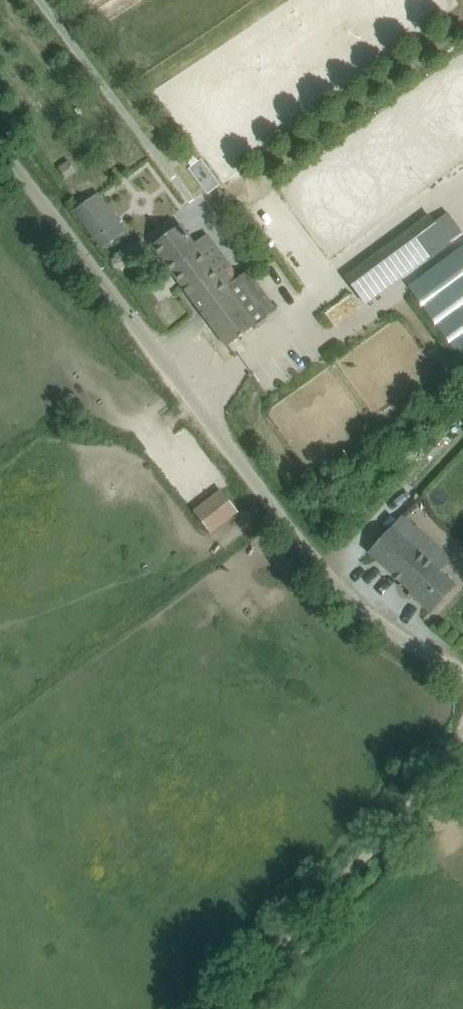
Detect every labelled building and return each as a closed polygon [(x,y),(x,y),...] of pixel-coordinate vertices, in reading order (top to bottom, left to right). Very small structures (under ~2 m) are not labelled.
[(91,198),(75,210),(104,249),(120,237),(91,198)] [(456,247),(435,220),(416,234),(437,261),(456,247)] [(182,224),(152,246),(228,347),(276,311),(247,272),(239,278),(207,236),(196,243),(182,224)] [(193,507),(209,532),(239,513),(222,488),(193,507)] [(431,613),(456,586),(440,572),(452,559),(405,516),(370,554),(412,592),(410,594),(431,613)]
